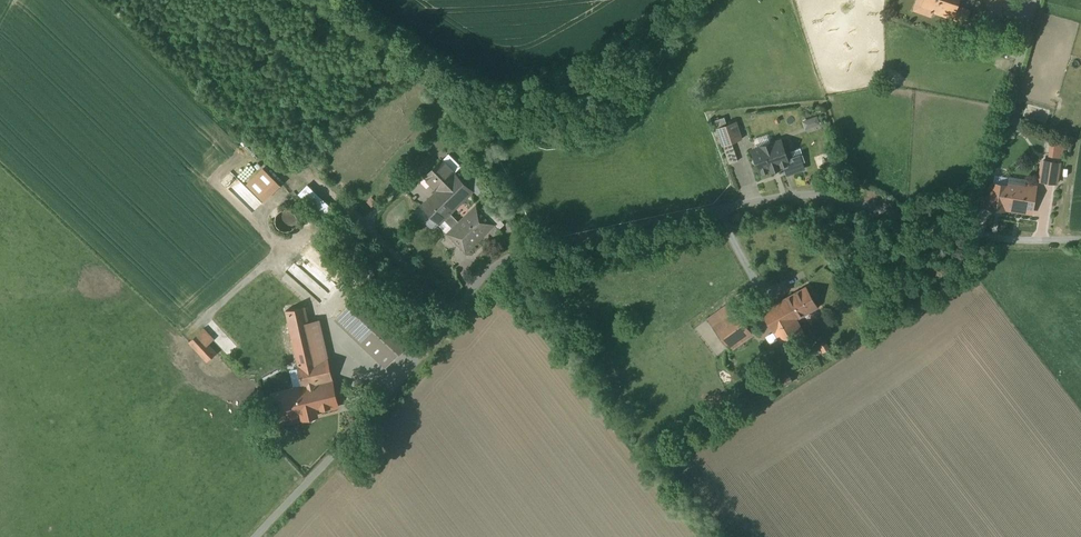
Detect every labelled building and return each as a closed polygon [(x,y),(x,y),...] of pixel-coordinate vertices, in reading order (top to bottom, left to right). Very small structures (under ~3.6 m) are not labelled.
[(923,4),(955,15),(960,0),(924,0),(923,4)] [(736,114),(718,121),(725,140),(744,132),(736,114)] [(806,128),(823,125),(821,117),(804,120),(806,128)] [(788,160),(778,130),(768,134),(771,144),(747,152),(754,171),(788,160)] [(737,135),(725,140),(732,158),(744,154),(737,135)] [(1063,155),(1044,152),(1040,174),(1059,177),(1063,155)] [(421,206),(439,224),(444,219),(450,213),(483,181),(475,173),(465,182),(442,159),(424,177),(437,190),(421,206)] [(270,203),(286,185),(267,167),(250,185),(270,203)] [(1028,173),(1009,170),(1004,204),(1034,208),(1039,181),(1027,179),(1028,173)] [(233,172),(223,181),(230,189),(240,180),(233,172)] [(278,210),(277,212),(275,214),(275,217),(275,220),(275,222),(276,225),(278,227),(280,229),(282,230),(284,231),(287,231),(290,231),(292,231),(295,229),(297,228),(298,225),(299,223),(300,220),(300,218),(300,215),(299,213),(297,210),(295,209),(293,207),(291,206),(288,206),(285,206),(283,207),(280,208),(278,210)] [(450,213),(444,219),(453,229),(448,233),(466,252),(494,224),(476,206),(460,222),(450,213)] [(822,296),(809,277),(778,298),(791,317),(822,296)] [(368,282),(340,310),(388,357),(416,329),(368,282)] [(735,294),(700,317),(719,345),(754,321),(735,294)] [(303,301),(281,306),(298,384),(272,390),(278,421),(338,408),(325,351),(314,354),(303,301)] [(782,307),(767,314),(779,339),(794,331),(782,307)] [(213,345),(218,339),(206,327),(191,342),(212,363),(221,354),(213,345)]
